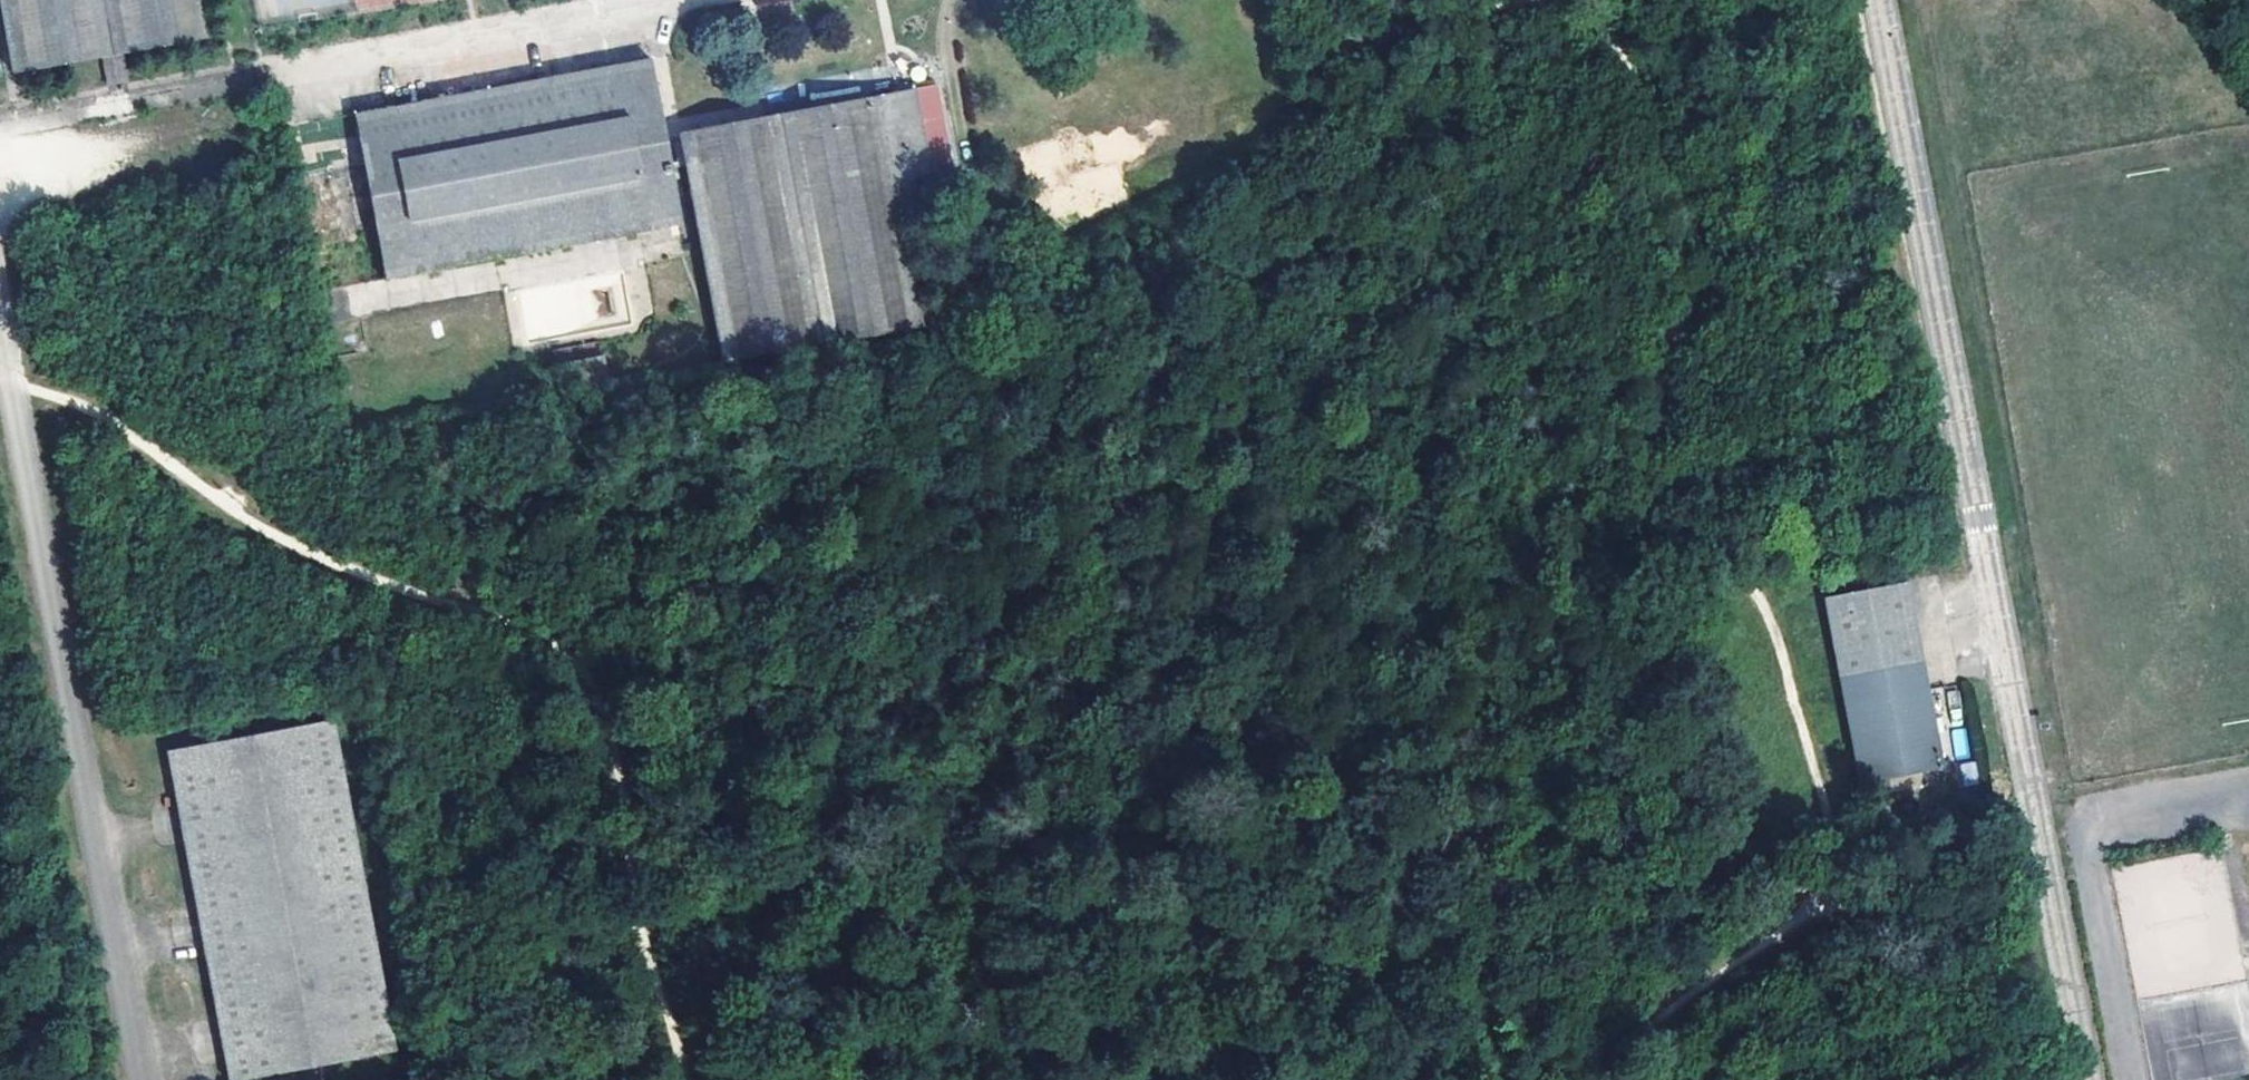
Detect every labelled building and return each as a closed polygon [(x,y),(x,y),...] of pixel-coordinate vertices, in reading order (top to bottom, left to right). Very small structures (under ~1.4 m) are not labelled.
[(215,35),(209,0),(0,0),(13,71),(97,56),(120,52),(215,35)] [(125,82),(120,52),(97,56),(102,86),(125,82)] [(651,57),(353,113),(385,279),(668,222),(670,234),(684,232),(651,57)] [(725,371),(983,320),(954,169),(1009,158),(992,70),(678,131),(725,371)] [(628,268),(519,290),(529,345),(637,325),(628,268)] [(363,317),(325,324),(331,361),(369,355),(363,317)] [(1908,581),(1825,596),(1861,782),(1944,765),(1908,581)] [(336,720),(167,751),(231,1079),(398,1047),(336,720)] [(1951,730),(1956,758),(1968,756),(1964,728),(1951,730)]
